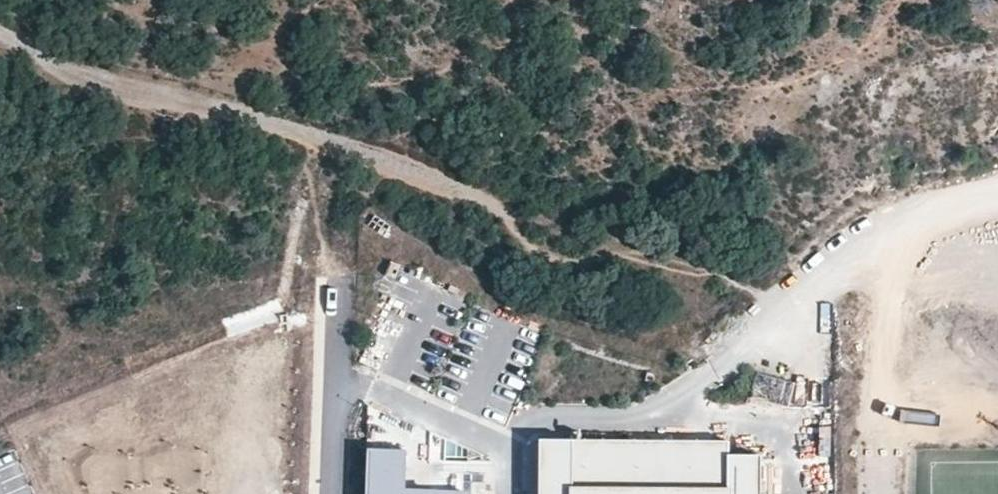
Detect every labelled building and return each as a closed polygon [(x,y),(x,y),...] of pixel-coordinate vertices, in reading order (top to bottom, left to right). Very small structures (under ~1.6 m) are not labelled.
[(756,376),(752,397),(783,403),(787,382),(756,376)] [(530,493),(750,493),(750,457),(721,457),(721,442),(530,442),(530,493)] [(407,454),(368,454),(369,493),(407,493),(407,454)] [(764,493),(786,493),(787,467),(764,467),(764,493)]
